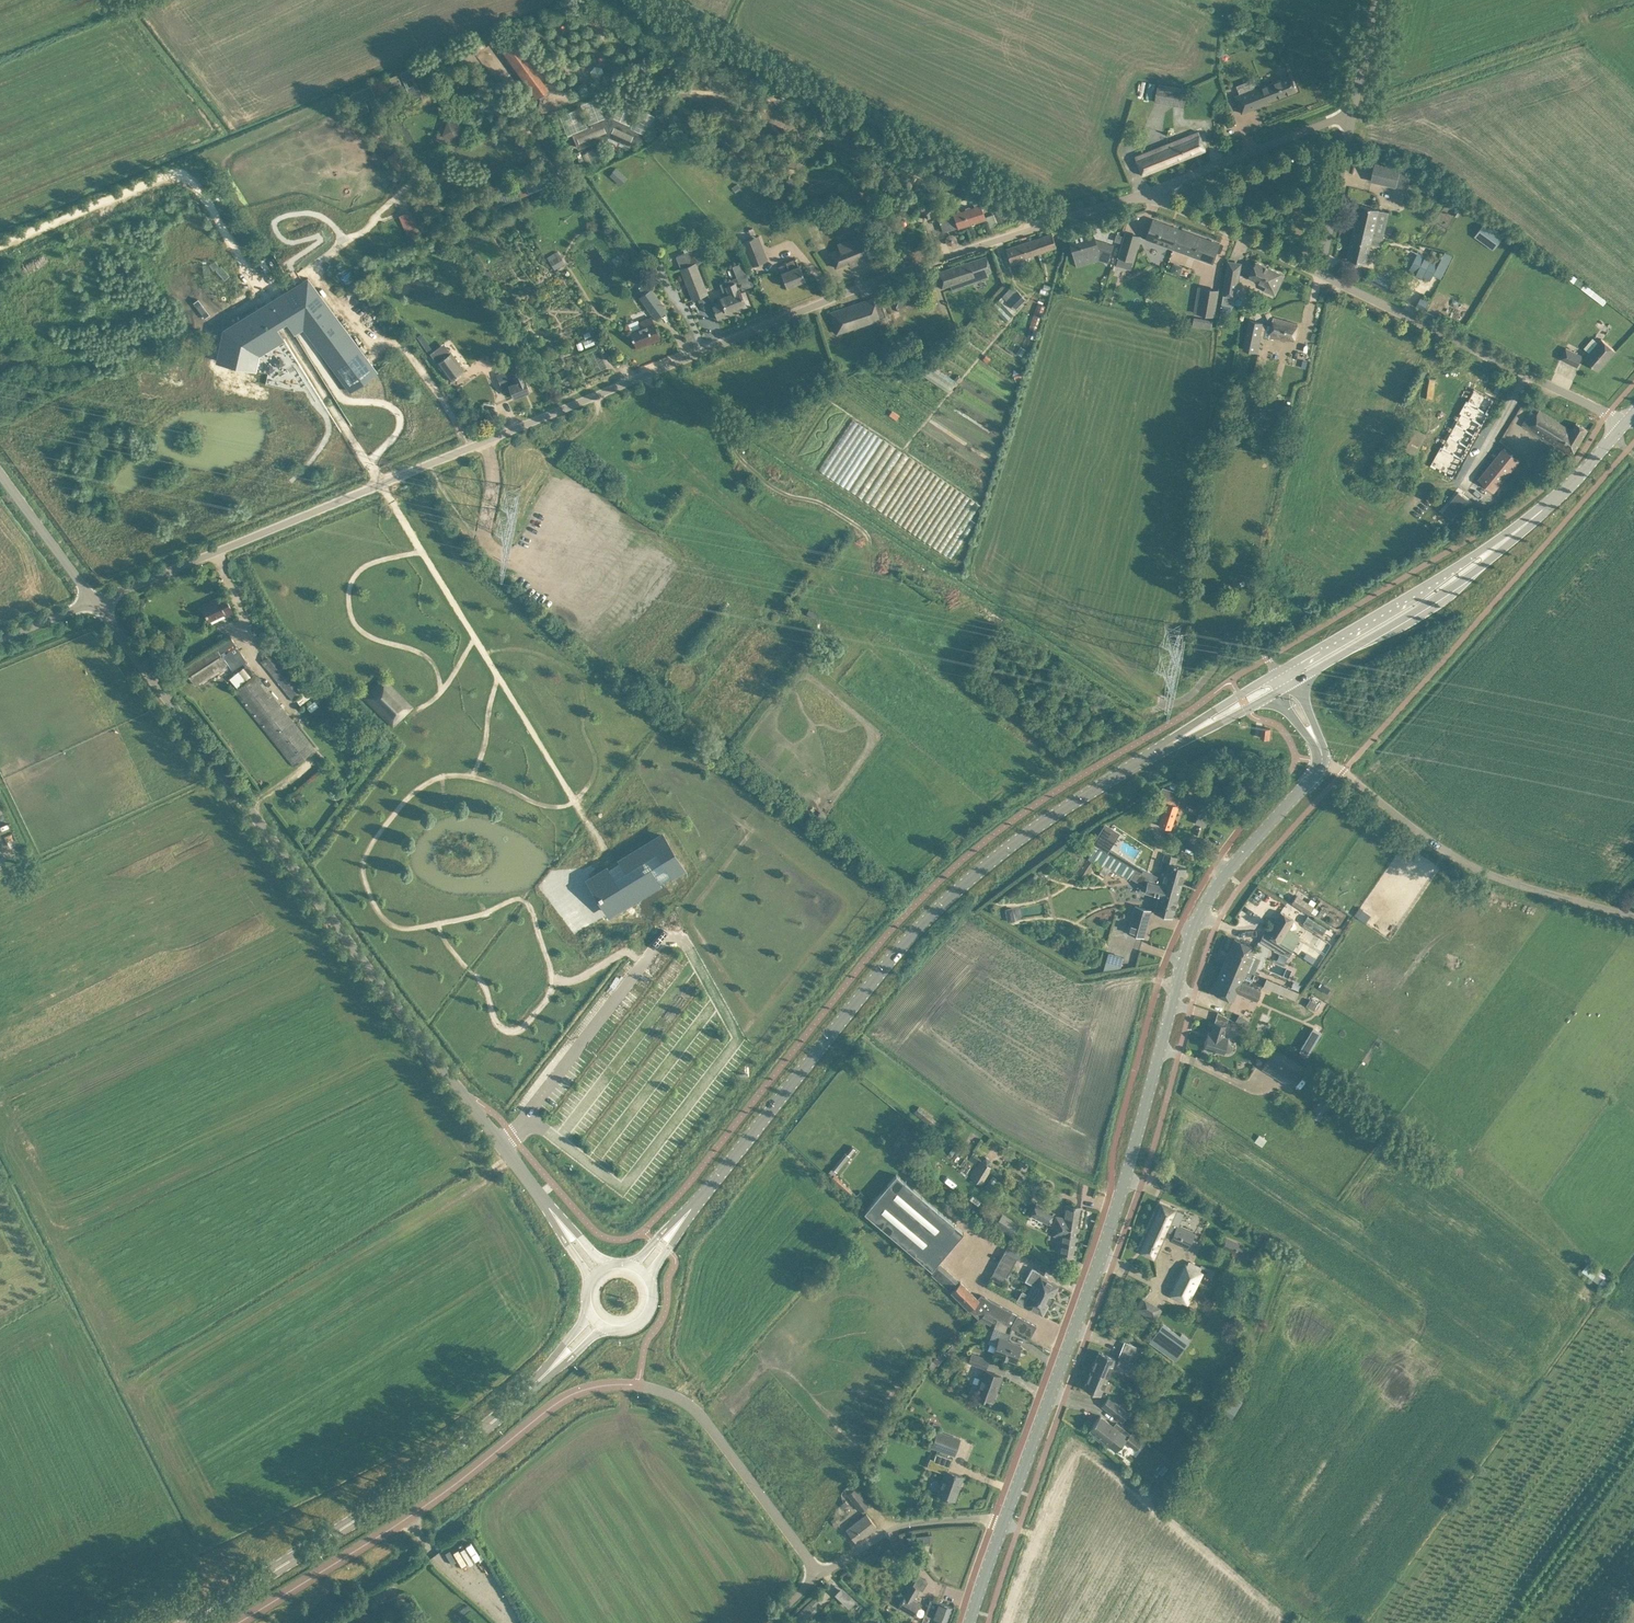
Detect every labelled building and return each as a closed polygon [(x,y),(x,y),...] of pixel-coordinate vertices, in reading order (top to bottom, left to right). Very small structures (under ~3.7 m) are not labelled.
[(496,38),(504,49),(538,96),(547,89),(513,42),(522,36),(514,25),(496,38)] [(458,56),(466,53),(465,53),(484,46),(481,38),(468,42),(469,45),(463,47),(462,44),(454,47),(458,56)] [(418,79),(422,90),(435,84),(431,74),(418,79)] [(1267,101),(1271,100),(1297,90),(1291,75),(1258,88),(1257,87),(1235,95),(1242,113),(1268,103),(1267,101)] [(564,77),(557,76),(553,81),(555,87),(562,89),(566,84),(564,77)] [(372,83),(377,94),(390,89),(385,78),(372,83)] [(1157,101),(1185,105),(1188,87),(1160,82),(1157,101)] [(600,96),(580,104),(588,123),(608,116),(600,96)] [(637,106),(617,98),(610,116),(629,125),(637,106)] [(808,103),(806,108),(821,116),(820,117),(831,122),(834,117),(826,113),(826,112),(808,103)] [(579,107),(559,115),(566,134),(586,126),(579,107)] [(658,117),(639,109),(631,128),(651,136),(658,117)] [(664,115),(682,124),(685,118),(667,109),(664,115)] [(589,128),(573,135),(579,150),(580,150),(609,137),(634,147),(637,140),(643,143),(646,135),(630,128),(631,126),(610,117),(588,125),(589,128)] [(456,140),(458,136),(462,124),(447,118),(441,134),(456,140)] [(382,133),(375,123),(367,128),(374,139),(382,133)] [(850,134),(853,127),(845,123),(842,131),(850,134)] [(816,125),(812,131),(822,137),(826,131),(816,125)] [(864,146),(870,135),(856,128),(851,138),(864,146)] [(1206,150),(1199,131),(1135,156),(1139,165),(1143,175),(1206,150)] [(610,141),(605,143),(609,151),(606,152),(607,156),(611,155),(616,153),(610,141)] [(398,171),(406,165),(395,150),(387,156),(398,171)] [(579,150),(575,152),(582,168),(593,163),(587,151),(581,154),(580,150),(579,150)] [(1371,180),(1397,186),(1407,188),(1411,171),(1375,163),(1371,180)] [(1295,175),(1292,167),(1287,170),(1283,171),(1287,179),(1295,175)] [(615,168),(609,175),(620,185),(627,177),(615,168)] [(935,169),(930,177),(960,193),(966,186),(941,172),(935,169)] [(913,175),(909,182),(915,186),(919,178),(913,175)] [(810,188),(807,194),(811,196),(835,188),(836,189),(844,193),(845,190),(871,221),(876,217),(870,210),(848,184),(839,180),(832,181),(832,183),(812,188),(810,188)] [(1436,184),(1448,192),(1458,200),(1461,196),(1450,188),(1439,180),(1436,184)] [(741,189),(737,183),(732,187),(735,193),(741,189)] [(930,186),(926,193),(932,197),(936,189),(930,186)] [(906,206),(904,208),(910,211),(913,211),(920,201),(921,202),(924,197),(920,194),(917,199),(915,198),(911,205),(911,206),(910,208),(906,206)] [(804,198),(799,207),(806,211),(811,202),(804,198)] [(938,216),(943,232),(958,227),(958,228),(986,218),(980,201),(973,203),(956,208),(952,210),(952,211),(938,216)] [(1361,204),(1355,229),(1373,233),(1379,208),(1361,204)] [(1390,211),(1379,208),(1373,233),(1385,236),(1390,211)] [(998,224),(1007,220),(1003,210),(994,213),(998,224)] [(410,217),(401,221),(410,243),(422,238),(413,216),(410,217)] [(844,218),(836,219),(839,233),(847,232),(844,218)] [(1148,238),(1174,248),(1181,229),(1155,219),(1148,238)] [(840,248),(830,252),(836,267),(849,261),(851,265),(857,263),(856,259),(869,253),(856,220),(850,223),(855,236),(838,243),(840,248)] [(1486,221),(1475,237),(1495,250),(1506,235),(1486,221)] [(1174,248),(1213,262),(1220,243),(1181,229),(1174,248)] [(1371,244),(1373,233),(1355,229),(1348,258),(1366,263),(1369,252),(1371,244)] [(704,252),(696,230),(689,234),(692,240),(695,248),(697,254),(704,252)] [(1111,255),(1099,251),(1095,239),(1093,234),(1088,235),(1087,230),(1068,236),(1074,257),(1082,254),(1084,263),(1100,258),(1109,261),(1111,255)] [(1134,260),(1141,236),(1127,231),(1119,255),(1134,260)] [(1052,233),(1006,248),(1010,262),(1056,246),(1052,233)] [(1382,246),(1385,236),(1373,233),(1371,244),(1382,246)] [(757,236),(742,242),(751,265),(767,259),(757,236)] [(684,252),(676,255),(681,268),(693,299),(707,293),(703,281),(695,263),(700,261),(697,254),(695,248),(692,240),(686,242),(682,247),(684,252)] [(1432,248),(1429,255),(1437,259),(1440,252),(1439,252),(1432,248)] [(626,250),(621,253),(625,259),(630,255),(626,250)] [(548,257),(555,269),(565,262),(558,251),(548,257)] [(1446,251),(1434,275),(1442,279),(1454,255),(1446,251)] [(1418,252),(1409,269),(1430,279),(1433,274),(1439,263),(1433,260),(1418,252)] [(976,258),(937,272),(939,278),(940,282),(942,287),(942,286),(949,284),(952,292),(965,288),(964,287),(964,285),(966,284),(972,282),(985,277),(988,276),(986,272),(991,270),(990,268),(989,266),(986,255),(979,258),(976,258)] [(1119,255),(1117,265),(1131,269),(1134,260),(1119,255)] [(781,272),(783,276),(787,286),(805,279),(800,265),(799,265),(796,258),(786,261),(789,269),(781,272)] [(1249,277),(1267,285),(1265,289),(1276,294),(1285,274),(1257,261),(1249,277)] [(1182,265),(1173,262),(1170,271),(1179,274),(1182,265)] [(1240,274),(1241,264),(1229,262),(1227,271),(1222,303),(1234,305),(1235,296),(1236,296),(1240,274)] [(1368,274),(1366,278),(1407,300),(1412,290),(1406,286),(1405,288),(1403,286),(1400,285),(1396,282),(1392,281),(1389,279),(1371,269),(1368,274)] [(224,328),(217,360),(256,369),(259,353),(284,338),(276,326),(282,322),(287,319),(295,332),(303,326),(350,390),(377,370),(308,277),(274,298),(269,301),(263,304),(224,328)] [(709,298),(712,306),(714,309),(718,319),(736,312),(734,308),(745,303),(741,293),(739,289),(738,289),(735,282),(726,286),(728,290),(709,298)] [(1052,286),(1044,284),(1041,294),(1049,296),(1052,286)] [(1155,292),(1150,284),(1141,289),(1146,297),(1155,292)] [(1203,287),(1199,312),(1214,315),(1219,289),(1203,287)] [(651,289),(644,294),(640,297),(655,318),(667,310),(651,289)] [(1006,300),(1015,308),(1026,297),(1016,289),(1006,300)] [(1421,294),(1416,305),(1419,307),(1425,310),(1430,300),(1430,299),(1421,294)] [(881,295),(830,312),(830,313),(837,333),(879,319),(888,316),(882,300),(881,295)] [(1011,317),(1016,311),(1001,297),(996,302),(1011,317)] [(1006,322),(1011,317),(996,302),(991,307),(1006,322)] [(1037,303),(1029,328),(1037,331),(1046,305),(1037,303)] [(638,321),(641,327),(631,331),(633,336),(632,337),(633,339),(634,338),(636,345),(650,340),(651,341),(660,338),(651,316),(638,321)] [(1245,345),(1244,349),(1258,352),(1262,335),(1269,336),(1269,337),(1295,340),(1298,323),(1274,316),(1272,324),(1250,320),(1245,345)] [(1213,320),(1194,317),(1193,327),(1212,330),(1213,320)] [(592,337),(583,341),(586,347),(595,343),(592,337)] [(1599,370),(1616,350),(1602,338),(1584,358),(1599,370)] [(444,342),(430,353),(437,362),(448,377),(450,380),(460,372),(464,369),(451,352),(444,342)] [(516,342),(509,346),(513,352),(520,348),(517,343),(516,342)] [(1577,366),(1583,355),(1566,347),(1561,358),(1577,366)] [(986,354),(982,359),(987,362),(991,358),(986,354)] [(514,397),(530,390),(526,380),(532,378),(525,361),(515,366),(518,373),(514,375),(514,374),(499,380),(503,390),(510,387),(514,397)] [(936,367),(933,372),(953,385),(956,380),(936,367)] [(1441,445),(1430,465),(1453,477),(1464,457),(1463,457),(1462,456),(1480,423),(1481,424),(1482,424),(1489,412),(1488,411),(1487,411),(1494,399),(1475,388),(1468,400),(1467,399),(1460,412),(1461,413),(1443,446),(1441,445)] [(1232,429),(1237,430),(1239,428),(1242,412),(1241,411),(1236,409),(1232,429)] [(1572,430),(1539,410),(1537,414),(1532,410),(1523,424),(1572,454),(1588,429),(1576,422),(1572,430)] [(1396,445),(1417,455),(1427,434),(1406,424),(1396,445)] [(1217,447),(1215,462),(1223,463),(1225,448),(1217,447)] [(1480,479),(1495,491),(1519,460),(1505,448),(1480,479)] [(1447,507),(1444,510),(1451,517),(1451,518),(1457,511),(1458,509),(1461,511),(1467,504),(1464,502),(1467,498),(1459,491),(1458,491),(1450,502),(1447,507)] [(203,604),(203,606),(206,612),(205,613),(207,615),(208,615),(210,619),(225,612),(226,615),(233,611),(225,594),(203,604)] [(245,660),(231,637),(184,667),(195,684),(228,663),(232,669),(245,660)] [(293,700),(306,690),(274,650),(262,660),(293,700)] [(728,677),(741,659),(732,652),(719,670),(728,677)] [(256,674),(243,684),(235,691),(294,765),(315,748),(256,674)] [(384,679),(365,697),(393,724),(411,706),(384,679)] [(1263,726),(1261,737),(1269,738),(1271,728),(1263,726)] [(1162,786),(1158,800),(1165,802),(1158,824),(1171,828),(1178,805),(1182,793),(1166,788),(1162,786)] [(1198,816),(1196,821),(1204,824),(1211,806),(1203,803),(1201,809),(1198,816)] [(1104,825),(1093,843),(1106,852),(1112,841),(1105,837),(1110,828),(1104,825)] [(661,834),(589,878),(599,893),(598,894),(600,897),(601,897),(610,912),(682,868),(661,834)] [(1098,848),(1091,860),(1097,863),(1102,866),(1103,863),(1110,867),(1129,879),(1130,877),(1134,869),(1105,852),(1098,848)] [(1180,889),(1186,867),(1175,864),(1177,857),(1165,853),(1157,881),(1162,884),(1180,889)] [(1134,869),(1130,877),(1141,884),(1146,887),(1145,891),(1159,895),(1154,911),(1162,913),(1172,916),(1180,889),(1162,884),(1157,881),(1156,882),(1146,876),(1134,869)] [(1292,902),(1309,913),(1313,906),(1308,902),(1307,904),(1296,896),(1292,902)] [(1128,931),(1144,936),(1151,909),(1135,905),(1128,931)] [(1021,906),(1007,907),(1007,919),(1022,918),(1021,906)] [(1372,915),(1360,908),(1355,915),(1367,923),(1372,915)] [(1262,930),(1258,938),(1274,948),(1279,941),(1280,941),(1289,926),(1294,919),(1281,911),(1266,933),(1262,930)] [(1307,915),(1303,922),(1322,934),(1326,927),(1307,915)] [(1225,960),(1222,967),(1243,976),(1251,980),(1254,973),(1252,972),(1255,965),(1259,957),(1253,954),(1254,952),(1256,947),(1245,942),(1235,938),(1229,952),(1227,955),(1225,960)] [(1124,955),(1108,951),(1103,969),(1120,967),(1124,955)] [(1307,952),(1304,957),(1313,964),(1316,959),(1307,952)] [(1222,967),(1212,991),(1222,995),(1233,1000),(1236,991),(1257,1000),(1261,990),(1254,987),(1246,984),(1241,982),(1243,976),(1222,967)] [(1300,993),(1267,979),(1263,987),(1296,1001),(1300,993)] [(1309,999),(1306,1005),(1313,1009),(1317,1003),(1309,999)] [(1239,1014),(1235,1020),(1244,1025),(1247,1018),(1239,1014)] [(1224,1052),(1227,1040),(1228,1037),(1223,1035),(1226,1024),(1215,1021),(1211,1032),(1208,1031),(1207,1036),(1204,1045),(1206,1046),(1205,1047),(1206,1049),(1208,1050),(1209,1050),(1211,1049),(1211,1048),(1213,1048),(1212,1049),(1214,1049),(1215,1050),(1215,1049),(1224,1052)] [(1313,1028),(1301,1049),(1308,1054),(1321,1033),(1313,1028)] [(1301,1072),(1299,1071),(1271,1054),(1262,1067),(1292,1086),(1301,1072)] [(1311,1112),(1321,1119),(1333,1102),(1323,1095),(1311,1112)] [(839,1172),(858,1152),(853,1147),(834,1167),(839,1172)] [(986,1157),(982,1163),(989,1167),(991,1163),(991,1160),(986,1157)] [(989,1167),(982,1163),(973,1179),(981,1184),(991,1168),(989,1167)] [(864,1212),(932,1269),(964,1231),(896,1174),(864,1212)] [(1138,1249),(1156,1257),(1165,1235),(1171,1238),(1170,1239),(1188,1247),(1195,1232),(1177,1224),(1176,1226),(1171,1223),(1177,1209),(1159,1201),(1138,1249)] [(1036,1203),(1031,1214),(1049,1222),(1054,1212),(1036,1203)] [(1081,1207),(1070,1205),(1066,1204),(1064,1218),(1056,1216),(1056,1221),(1054,1221),(1053,1225),(1078,1230),(1081,1207)] [(1000,1212),(999,1215),(994,1221),(1011,1232),(1017,1222),(1000,1212)] [(1074,1253),(1078,1230),(1053,1225),(1051,1224),(1050,1233),(1062,1234),(1059,1251),(1074,1253)] [(1235,1252),(1236,1249),(1240,1250),(1241,1247),(1238,1246),(1239,1243),(1226,1237),(1222,1246),(1235,1252)] [(1007,1276),(1017,1258),(1004,1251),(994,1269),(1007,1276)] [(1590,1260),(1583,1269),(1602,1282),(1609,1273),(1590,1260)] [(931,1273),(938,1279),(940,1276),(946,1269),(940,1264),(931,1273)] [(1178,1280),(1171,1295),(1188,1303),(1195,1289),(1203,1272),(1200,1271),(1186,1264),(1178,1280)] [(1025,1280),(1034,1285),(1024,1304),(1042,1314),(1048,1303),(1051,1305),(1055,1297),(1053,1295),(1059,1284),(1048,1278),(1049,1276),(1032,1267),(1025,1280)] [(1208,1270),(1205,1274),(1211,1277),(1215,1270),(1209,1268),(1208,1270)] [(1012,1311),(981,1294),(977,1298),(960,1281),(958,1283),(951,1277),(953,1275),(946,1269),(940,1276),(938,1279),(951,1290),(978,1317),(984,1312),(985,1312),(993,1316),(1030,1336),(1037,1325),(1027,1320),(1012,1312),(1012,1311)] [(1136,1308),(1153,1319),(1161,1307),(1144,1296),(1136,1308)] [(977,1318),(989,1324),(993,1316),(985,1312),(984,1312),(978,1317),(977,1318)] [(1165,1326),(1155,1347),(1178,1358),(1188,1337),(1165,1326)] [(1010,1333),(994,1327),(988,1342),(996,1345),(993,1353),(1015,1361),(1021,1345),(1008,1340),(1010,1333)] [(1126,1342),(1120,1354),(1116,1363),(1129,1369),(1142,1376),(1147,1366),(1143,1364),(1147,1357),(1139,1353),(1141,1349),(1138,1347),(1126,1342)] [(1108,1376),(1115,1357),(1099,1351),(1091,1369),(1108,1376)] [(985,1367),(989,1359),(972,1353),(969,1361),(985,1367)] [(1002,1375),(991,1372),(984,1369),(975,1394),(988,1399),(988,1400),(990,1401),(996,1385),(998,1385),(1002,1375)] [(1100,1394),(1104,1384),(1108,1376),(1091,1369),(1084,1387),(1100,1394)] [(1135,1379),(1130,1388),(1138,1392),(1154,1400),(1157,1396),(1152,1392),(1152,1391),(1140,1382),(1135,1379)] [(1138,1393),(1138,1392),(1130,1388),(1124,1385),(1121,1391),(1127,1395),(1126,1398),(1130,1400),(1129,1402),(1133,1405),(1138,1398),(1139,1398),(1140,1395),(1138,1393)] [(1109,1396),(1102,1404),(1122,1421),(1129,1412),(1109,1396)] [(1100,1415),(1089,1429),(1096,1434),(1096,1437),(1100,1441),(1103,1440),(1108,1444),(1115,1450),(1116,1450),(1117,1449),(1122,1443),(1124,1440),(1136,1449),(1142,1442),(1141,1442),(1130,1433),(1116,1422),(1114,1425),(1100,1415)] [(938,1430),(932,1446),(950,1452),(948,1456),(952,1458),(953,1453),(954,1454),(960,1438),(938,1430)] [(948,1456),(936,1452),(933,1460),(950,1466),(953,1458),(952,1458),(948,1456)] [(938,1493),(954,1499),(963,1475),(946,1469),(938,1493)] [(868,1505),(864,1499),(855,1487),(848,1493),(861,1510),(868,1505)] [(877,1526),(867,1513),(847,1529),(857,1542),(877,1526)] [(912,1583),(898,1606),(914,1614),(920,1603),(913,1599),(919,1587),(912,1583)] [(380,1592),(374,1596),(378,1604),(385,1601),(380,1592)] [(796,1616),(800,1621),(814,1607),(813,1606),(821,1598),(817,1594),(796,1616)] [(922,1621),(929,1622),(948,1622),(954,1606),(939,1601),(931,1598),(927,1607),(930,1607),(928,1614),(925,1613),(923,1617),(922,1621)]
